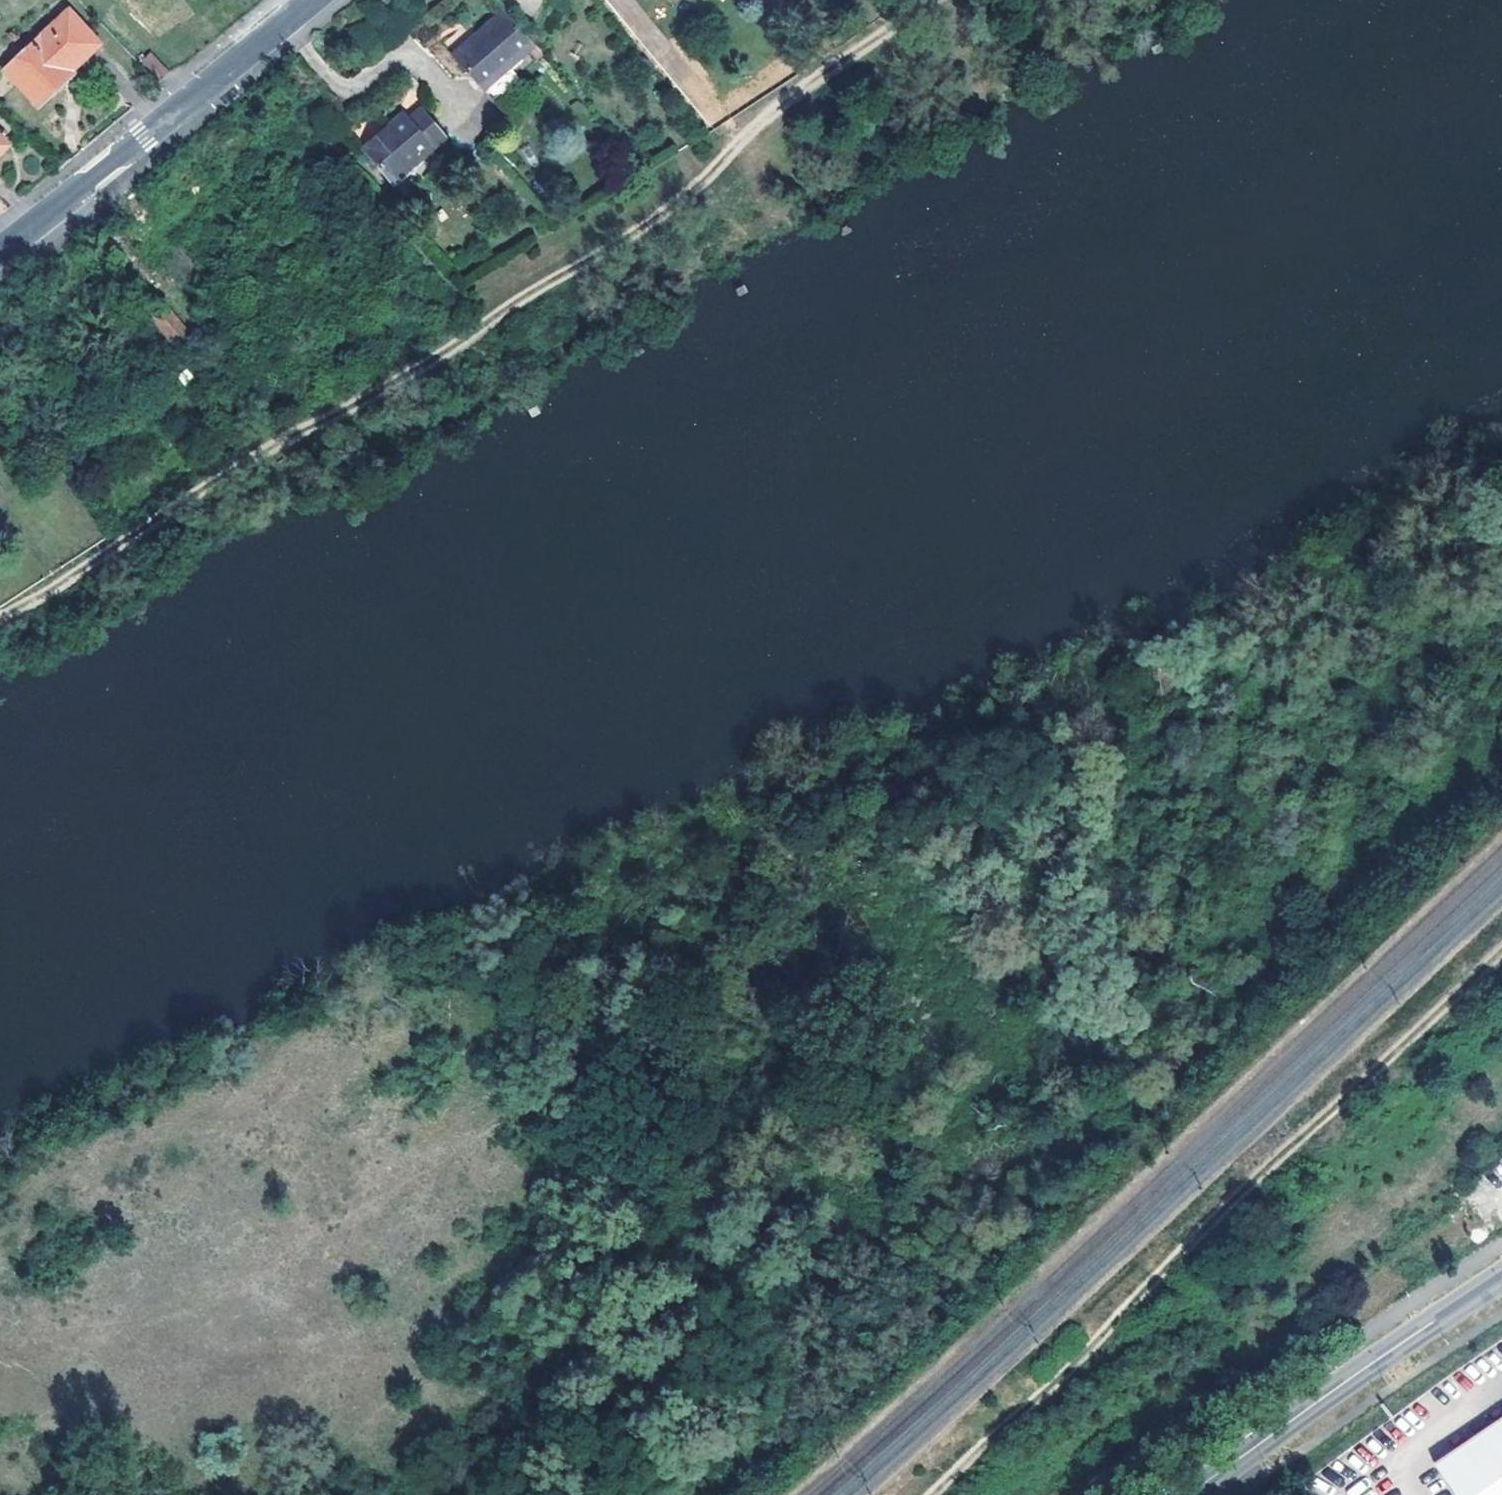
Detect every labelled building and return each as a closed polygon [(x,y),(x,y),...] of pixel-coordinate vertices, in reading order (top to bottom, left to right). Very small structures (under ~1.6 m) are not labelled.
[(66,14),(4,72),(36,107),(71,76),(68,72),(96,47),(66,14)] [(479,94),(529,51),(502,17),(451,61),(479,94)] [(141,61),(159,80),(168,72),(150,54),(141,61)] [(363,153),(392,187),(442,144),(420,117),(408,126),(402,120),(363,153)] [(150,320),(175,348),(188,336),(164,308),(150,320)] [(1433,1464),(1454,1494),(1501,1494),(1501,1417),(1433,1464)]
